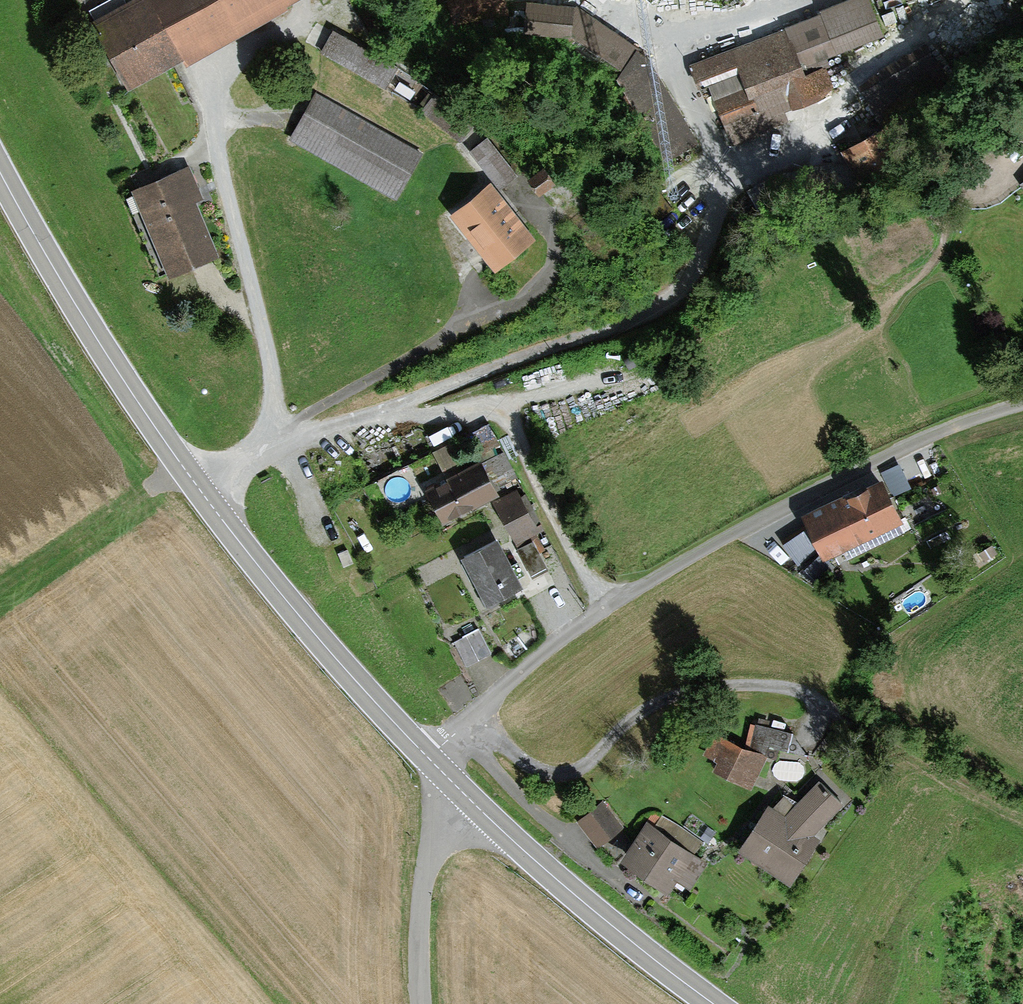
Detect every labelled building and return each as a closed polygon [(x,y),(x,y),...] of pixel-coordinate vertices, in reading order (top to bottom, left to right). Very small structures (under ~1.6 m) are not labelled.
[(93,23),(129,88),(182,61),(186,69),(289,12),(286,9),(300,0),(133,0),(93,23)] [(456,24),(511,19),(509,0),(454,0),(456,24)] [(888,42),(873,0),(700,62),(730,144),(840,104),(826,64),(888,42)] [(531,3),(526,35),(575,43),(580,11),(531,3)] [(333,30),(320,52),(386,89),(398,67),(333,30)] [(422,154),(316,93),(289,141),(395,201),(422,154)] [(487,139),(470,152),(500,189),(517,176),(487,139)] [(852,174),(876,174),(876,152),(852,151),(852,174)] [(189,167),(131,190),(168,279),(218,259),(195,203),(202,200),(199,192),(189,167)] [(512,209),(490,183),(447,218),(495,277),(539,242),(512,209)] [(481,463),(495,489),(517,477),(503,452),(481,463)] [(481,463),(425,491),(443,525),(499,497),(495,489),(481,463)] [(900,465),(881,474),(893,497),(911,488),(900,465)] [(807,529),(822,562),(832,558),(903,524),(882,479),(844,497),(801,516),(807,529)] [(516,489),(492,502),(516,546),(539,534),(516,489)] [(807,529),(803,531),(784,546),(803,572),(822,587),(835,569),(831,564),(833,560),(832,558),(822,562),(807,529)] [(497,540),(462,559),(484,602),(482,603),(485,609),(493,612),(499,608),(501,601),(522,590),(497,540)] [(533,541),(517,550),(532,579),(549,570),(533,541)] [(454,641),(466,664),(491,652),(479,629),(454,641)] [(751,789),(767,757),(776,760),(779,750),(806,756),(793,735),(768,728),(769,721),(758,718),(756,725),(750,724),(744,750),(714,734),(704,756),(717,763),(713,772),(751,789)] [(770,805),(739,847),(790,885),(821,840),(816,836),(845,807),(820,782),(791,810),(785,816),(770,805)] [(576,819),(597,847),(625,827),(604,799),(576,819)] [(620,855),(669,889),(680,875),(692,883),(709,859),(696,850),(702,841),(660,812),(653,821),(647,817),(620,855)]
